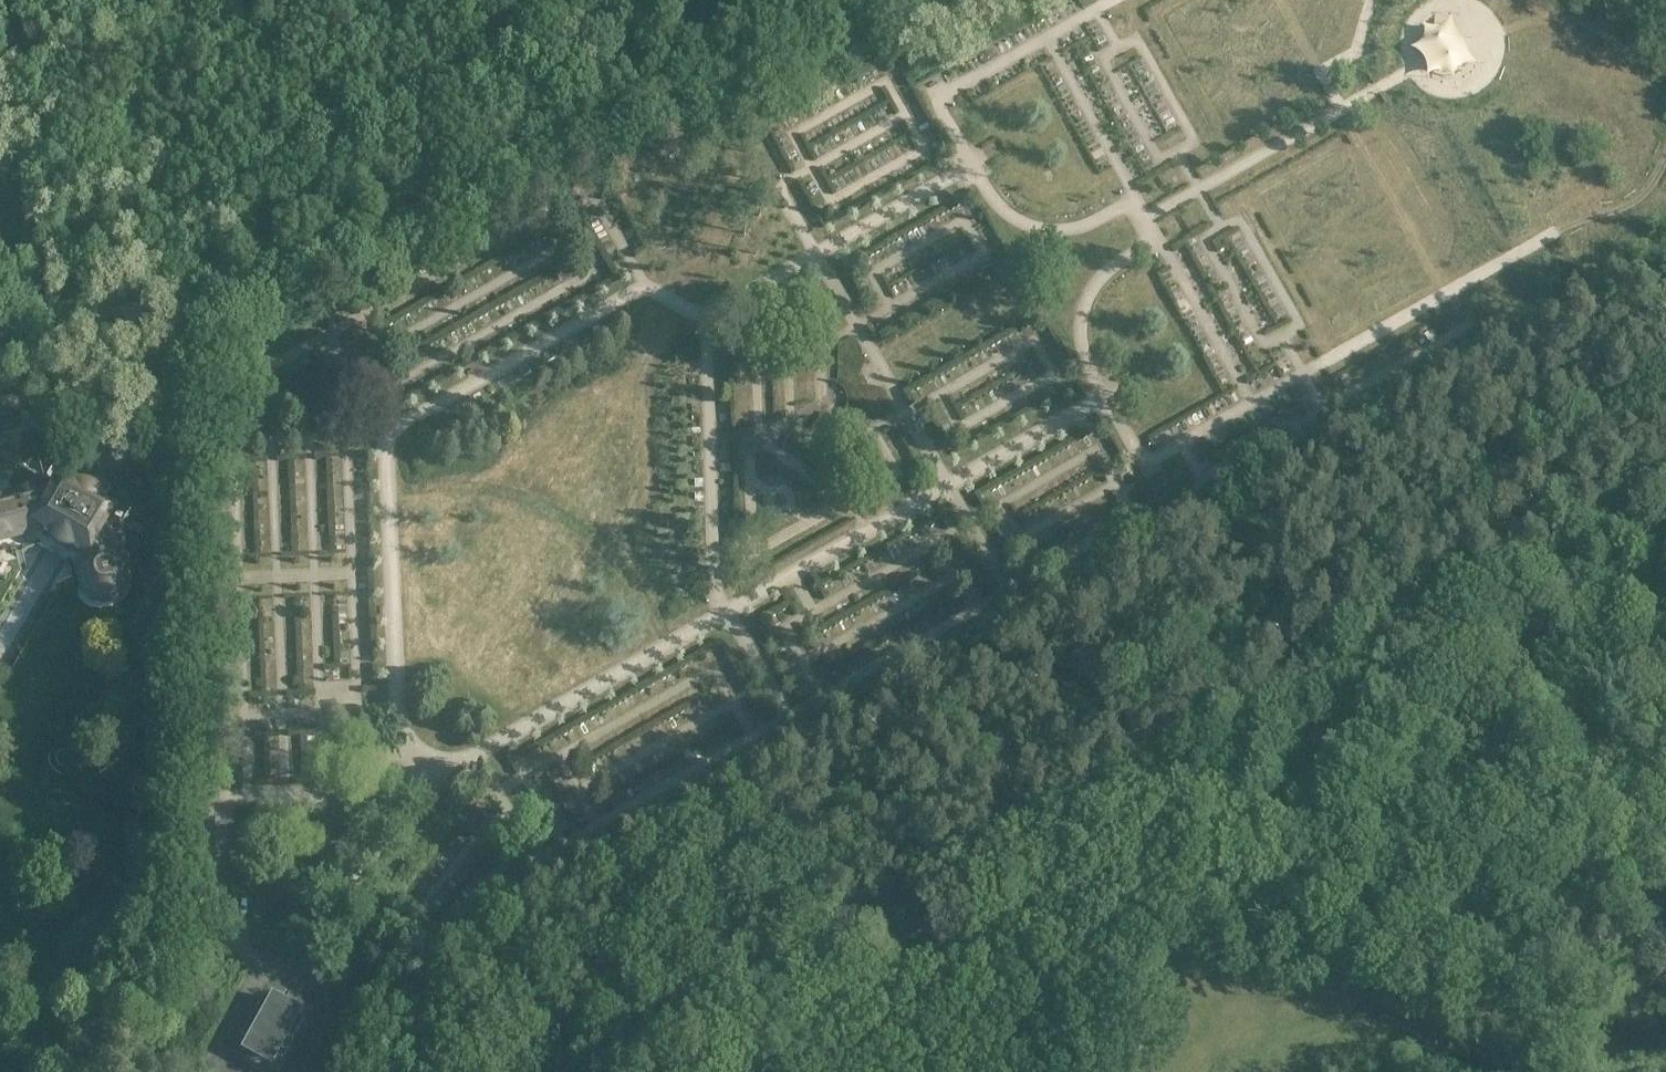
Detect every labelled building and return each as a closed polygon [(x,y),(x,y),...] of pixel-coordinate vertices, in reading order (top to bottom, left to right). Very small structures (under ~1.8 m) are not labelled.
[(971,393),(1016,372),(1010,359),(965,380),(971,393)] [(960,387),(945,396),(951,407),(967,397),(960,387)] [(987,408),(945,424),(952,441),(994,425),(987,408)] [(38,527),(48,533),(0,617),(0,662),(6,665),(64,561),(68,553),(73,547),(87,555),(87,557),(87,559),(87,560),(88,561),(89,563),(87,567),(88,567),(86,574),(86,581),(89,587),(94,592),(101,594),(108,594),(115,590),(119,585),(121,579),(121,571),(123,571),(111,527),(107,525),(114,513),(96,503),(97,500),(77,489),(76,491),(57,481),(51,492),(46,490),(13,499),(12,495),(0,499),(0,537),(38,527)] [(275,1061),(301,1014),(272,998),(246,1045),(275,1061)]
